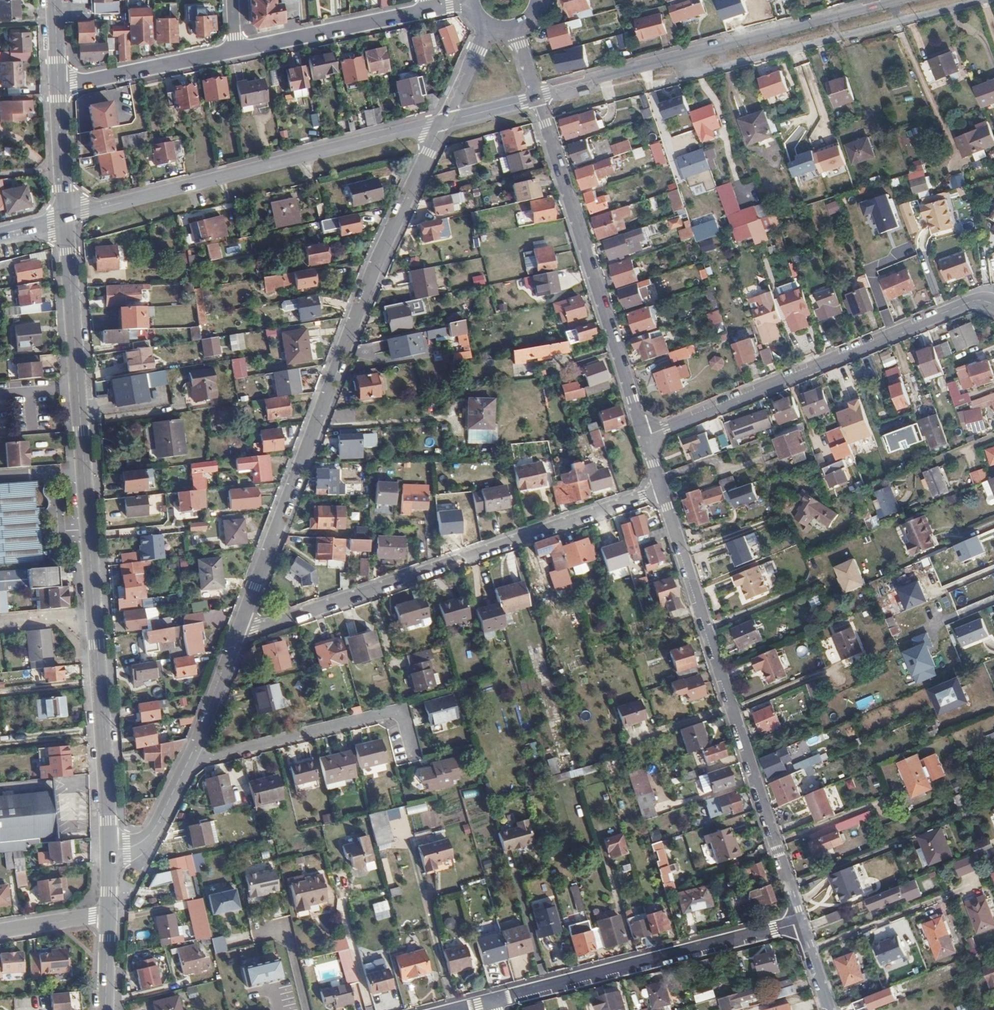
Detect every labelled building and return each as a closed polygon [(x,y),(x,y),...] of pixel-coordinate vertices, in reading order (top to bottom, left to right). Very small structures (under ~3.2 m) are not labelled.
[(17,0),(0,0),(0,19),(18,19),(17,0)] [(90,4),(94,4),(94,12),(94,14),(119,13),(119,0),(125,0),(90,0),(90,4)] [(128,14),(137,13),(137,0),(127,0),(128,14)] [(251,22),(256,26),(300,18),(299,3),(281,4),(281,0),(251,0),(251,22)] [(578,11),(592,7),(590,0),(564,0),(570,17),(574,16),(573,13),(578,11)] [(675,21),(706,10),(702,0),(685,0),(669,5),(675,21)] [(616,4),(620,16),(629,14),(624,1),(616,4)] [(736,15),(731,2),(724,5),(729,17),(736,15)] [(571,21),(580,18),(578,11),(573,13),(574,16),(570,17),(571,21)] [(203,16),(203,12),(188,13),(188,26),(195,26),(196,34),(206,33),(206,32),(214,31),(213,15),(203,16)] [(667,31),(662,14),(638,21),(643,38),(667,31)] [(150,41),(150,21),(143,21),(143,16),(137,16),(137,19),(135,19),(135,22),(130,22),(131,42),(150,41)] [(156,40),(177,40),(177,17),(155,18),(156,40)] [(118,35),(118,62),(130,59),(128,18),(123,19),(123,24),(112,25),(112,35),(118,35)] [(571,21),(567,22),(568,23),(550,28),(554,46),(573,42),(569,24),(572,24),(573,26),(582,24),(580,18),(571,21)] [(92,41),(91,23),(78,23),(78,41),(92,41)] [(458,42),(452,25),(439,30),(447,54),(458,50),(456,42),(458,42)] [(30,61),(29,33),(10,33),(10,52),(0,52),(0,61),(2,61),(23,61),(30,61)] [(434,53),(431,35),(414,39),(418,56),(434,53)] [(79,56),(85,60),(89,59),(89,61),(108,60),(108,55),(108,44),(80,46),(79,56)] [(388,71),(384,49),(365,52),(369,71),(376,70),(377,73),(388,71)] [(573,68),(574,72),(585,69),(580,54),(571,57),(569,51),(557,54),(561,71),(573,68)] [(959,70),(951,51),(921,63),(928,82),(959,70)] [(333,54),(307,58),(309,67),(311,77),(336,72),(333,54)] [(364,80),(360,59),(340,62),(344,83),(364,80)] [(23,73),(23,61),(2,61),(3,89),(23,88),(23,81),(24,80),(24,73),(23,73)] [(782,70),(760,78),(760,79),(767,98),(789,90),(782,70)] [(423,87),(421,76),(397,82),(403,107),(421,102),(419,88),(423,87)] [(854,98),(847,76),(826,82),(834,104),(854,98)] [(227,97),(224,78),(203,81),(205,100),(227,97)] [(266,101),(262,81),(247,83),(246,82),(236,84),(240,105),(266,101)] [(309,101),(306,82),(290,85),(293,104),(297,103),(298,111),(309,109),(308,101),(309,101)] [(993,104),(993,82),(975,89),(977,94),(983,108),(993,104)] [(196,107),(193,84),(174,87),(175,90),(166,91),(168,105),(177,104),(177,110),(196,107)] [(435,110),(440,99),(438,93),(426,97),(429,111),(435,110)] [(681,96),(658,104),(664,120),(687,111),(681,96)] [(31,101),(10,102),(0,102),(0,121),(22,121),(22,112),(29,112),(29,105),(31,105),(31,101)] [(714,104),(691,112),(699,134),(702,133),(705,140),(714,136),(712,129),(722,126),(714,104)] [(646,118),(655,115),(652,106),(643,109),(646,118)] [(380,108),(373,109),(373,111),(376,125),(383,123),(380,108)] [(598,120),(595,110),(563,120),(566,130),(568,130),(570,137),(605,126),(602,119),(598,120)] [(376,125),(373,111),(364,113),(367,127),(376,125)] [(773,135),(764,111),(741,119),(749,143),(773,135)] [(507,155),(524,151),(519,128),(500,133),(507,155)] [(112,152),(108,129),(89,132),(93,156),(98,155),(112,152)] [(985,147),(977,129),(957,137),(964,156),(985,147)] [(149,145),(146,131),(120,136),(122,150),(127,150),(149,145)] [(595,135),(588,137),(588,138),(570,144),(576,163),(594,157),(589,142),(596,139),(595,135)] [(875,156),(869,137),(847,144),(853,163),(875,156)] [(174,156),(184,154),(181,139),(172,141),(174,156)] [(616,154),(634,148),(631,141),(614,147),(616,154)] [(452,151),(467,149),(466,142),(451,145),(452,151)] [(818,153),(825,173),(846,165),(839,146),(818,153)] [(642,147),(632,150),(634,157),(644,155),(642,147)] [(164,157),(162,148),(145,150),(147,160),(164,157)] [(454,152),(458,168),(472,165),(474,164),(471,148),(454,152)] [(686,179),(712,169),(711,166),(708,159),(705,149),(678,158),(686,179)] [(122,150),(112,152),(98,155),(102,175),(113,173),(114,177),(126,175),(122,150)] [(531,167),(527,150),(524,151),(507,155),(498,158),(502,174),(510,172),(510,173),(531,167)] [(794,178),(819,169),(812,151),(795,156),(797,161),(790,163),(794,178)] [(663,165),(671,162),(668,153),(660,156),(663,165)] [(598,161),(578,168),(585,187),(600,182),(599,179),(602,178),(601,175),(614,171),(609,156),(607,157),(598,161)] [(708,159),(711,166),(713,166),(714,169),(718,167),(714,157),(708,159)] [(472,165),(458,168),(460,175),(473,172),(472,165)] [(924,169),(908,173),(911,181),(926,175),(924,169)] [(701,178),(703,182),(691,187),(694,196),(717,186),(711,173),(701,178)] [(874,184),(881,181),(879,174),(872,177),(874,184)] [(961,174),(950,179),(954,188),(965,183),(961,174)] [(929,187),(926,175),(911,181),(914,192),(929,187)] [(381,200),(377,180),(349,186),(353,206),(381,200)] [(513,185),(517,203),(539,198),(536,180),(513,185)] [(731,182),(718,186),(728,215),(741,210),(731,182)] [(30,205),(25,184),(2,190),(7,211),(30,205)] [(858,188),(860,194),(873,190),(871,184),(858,188)] [(669,192),(679,222),(689,219),(678,188),(669,192)] [(594,191),(586,194),(593,212),(609,207),(606,200),(609,199),(607,194),(596,197),(594,191)] [(888,194),(862,204),(867,215),(875,212),(883,233),(900,226),(888,194)] [(454,195),(432,200),(436,215),(458,210),(454,195)] [(277,227),(300,222),(295,198),(272,203),(277,227)] [(553,219),(549,199),(530,203),(534,222),(553,219)] [(830,215),(841,210),(837,200),(826,205),(830,215)] [(931,218),(936,233),(952,229),(942,200),(923,206),(928,219),(931,218)] [(319,218),(326,217),(323,202),(317,204),(319,218)] [(900,204),(910,233),(918,231),(908,202),(900,204)] [(728,215),(733,228),(749,223),(760,219),(755,206),(741,210),(728,215)] [(619,232),(612,211),(594,217),(601,238),(619,232)] [(780,222),(776,213),(768,216),(760,219),(749,223),(752,230),(756,241),(767,238),(763,228),(780,222)] [(358,232),(355,215),(321,223),(323,231),(339,228),(341,236),(358,232)] [(867,216),(871,234),(878,233),(874,215),(867,216)] [(671,230),(683,226),(680,216),(668,220),(671,230)] [(226,235),(221,217),(190,224),(194,242),(226,235)] [(445,218),(419,224),(422,241),(447,237),(448,234),(445,218)] [(698,241),(721,233),(716,219),(693,228),(695,235),(698,241)] [(148,223),(139,226),(140,236),(150,234),(148,223)] [(749,223),(733,228),(736,235),(752,230),(749,223)] [(695,235),(693,228),(692,226),(685,228),(689,237),(695,235)] [(636,229),(624,233),(606,239),(612,259),(642,249),(636,229)] [(712,238),(699,244),(704,253),(717,248),(712,238)] [(219,258),(217,243),(206,245),(209,260),(219,258)] [(327,262),(324,243),(305,246),(309,265),(327,262)] [(117,270),(117,247),(99,248),(100,270),(117,270)] [(553,269),(548,248),(533,251),(537,272),(553,269)] [(24,262),(24,264),(37,261),(46,259),(44,251),(29,254),(30,260),(24,262)] [(531,251),(522,253),(526,273),(535,272),(531,251)] [(945,281),(955,276),(963,273),(964,276),(972,272),(964,252),(937,262),(945,281)] [(184,253),(175,255),(178,266),(187,264),(184,253)] [(11,259),(0,262),(0,266),(1,268),(12,265),(11,259)] [(637,279),(631,259),(612,265),(619,286),(637,279)] [(21,285),(27,284),(26,281),(40,278),(37,261),(24,264),(14,266),(18,285),(21,285)] [(788,265),(793,279),(799,277),(794,262),(788,265)] [(702,279),(713,275),(711,267),(699,271),(702,279)] [(412,272),(417,300),(438,296),(433,268),(412,272)] [(916,286),(908,268),(883,279),(890,297),(916,286)] [(315,287),(312,269),(303,271),(294,272),(297,293),(303,292),(303,288),(315,287)] [(554,272),(532,277),(536,296),(558,292),(554,272)] [(870,284),(866,272),(858,275),(862,287),(867,285),(870,284)] [(285,282),(284,274),(262,277),(263,279),(261,280),(262,285),(285,282)] [(471,277),(473,286),(484,284),(482,275),(471,277)] [(652,283),(650,277),(619,288),(626,308),(645,301),(640,287),(652,283)] [(40,312),(36,282),(27,284),(21,285),(18,285),(17,285),(20,314),(40,312)] [(713,310),(720,308),(712,283),(705,286),(713,310)] [(874,307),(867,285),(862,287),(844,293),(852,314),(874,307)] [(117,286),(105,286),(106,306),(125,306),(125,303),(141,303),(141,291),(117,292),(117,286)] [(781,294),(793,330),(809,324),(807,316),(812,314),(803,286),(781,294)] [(764,342),(787,334),(772,289),(762,293),(763,294),(752,298),(755,308),(754,309),(764,342)] [(843,311),(837,293),(815,301),(821,319),(843,311)] [(323,305),(321,295),(284,301),(282,303),(283,309),(285,310),(299,308),(301,321),(315,319),(314,316),(319,315),(317,305),(323,305)] [(567,330),(584,325),(582,318),(584,317),(578,296),(554,304),(556,310),(557,310),(560,322),(565,320),(567,330)] [(203,303),(196,304),(198,314),(205,313),(203,303)] [(142,306),(119,307),(120,329),(136,328),(143,328),(142,306)] [(410,328),(406,306),(386,311),(391,332),(410,328)] [(720,308),(728,332),(734,330),(725,306),(720,308)] [(656,326),(650,307),(630,313),(637,334),(656,326)] [(721,334),(723,334),(728,332),(720,308),(713,310),(721,334)] [(20,322),(20,314),(11,315),(12,322),(20,322)] [(450,341),(454,363),(472,359),(464,321),(449,324),(451,331),(454,331),(454,333),(457,332),(461,335),(462,338),(450,341)] [(959,350),(977,342),(969,323),(950,331),(959,350)] [(38,345),(37,324),(14,326),(15,350),(19,349),(20,346),(38,345)] [(192,325),(194,340),(202,339),(199,324),(192,325)] [(566,333),(569,342),(572,341),(573,344),(589,340),(588,336),(594,334),(591,325),(566,333)] [(666,326),(634,337),(639,353),(643,351),(647,361),(668,353),(670,352),(663,333),(668,332),(666,326)] [(120,329),(103,330),(104,343),(116,343),(116,340),(136,339),(136,328),(120,329)] [(445,328),(427,332),(428,336),(435,335),(435,338),(447,336),(445,328)] [(305,345),(303,330),(282,334),(287,364),(311,360),(309,344),(305,345)] [(244,333),(229,335),(232,351),(246,349),(244,333)] [(421,333),(391,339),(394,359),(424,353),(421,333)] [(756,349),(751,335),(735,341),(741,361),(757,355),(755,349),(756,349)] [(219,337),(202,340),(204,356),(221,354),(219,337)] [(945,340),(933,344),(938,359),(951,353),(945,340)] [(131,342),(132,349),(145,347),(145,341),(131,342)] [(565,342),(514,351),(515,363),(524,361),(524,358),(536,356),(549,354),(566,351),(565,342)] [(933,344),(915,351),(924,375),(941,368),(938,359),(933,344)] [(685,347),(688,354),(694,351),(692,345),(685,347)] [(132,349),(126,350),(128,371),(152,367),(150,347),(145,347),(132,349)] [(670,352),(668,353),(671,361),(689,355),(688,354),(685,347),(670,352)] [(760,350),(765,364),(774,361),(769,347),(760,350)] [(18,379),(40,377),(39,355),(13,358),(14,365),(16,364),(18,379)] [(245,357),(231,360),(234,379),(248,376),(245,357)] [(710,370),(725,369),(724,357),(710,358),(710,370)] [(968,364),(957,368),(964,389),(993,379),(993,378),(988,360),(969,366),(968,364)] [(585,387),(587,394),(607,388),(605,381),(606,380),(601,362),(596,364),(595,361),(587,363),(588,366),(579,370),(580,374),(585,373),(589,386),(585,387)] [(677,367),(658,374),(664,394),(684,386),(682,379),(690,376),(686,365),(678,368),(677,367)] [(217,396),(212,369),(189,373),(193,401),(217,396)] [(279,397),(300,393),(297,369),(275,372),(279,397)] [(152,387),(163,385),(161,371),(150,373),(152,387)] [(898,372),(886,375),(888,381),(894,379),(896,385),(891,387),(901,415),(912,411),(898,372)] [(144,374),(111,379),(115,406),(148,400),(144,374)] [(379,397),(376,376),(358,379),(361,400),(379,397)] [(581,398),(577,383),(563,387),(567,402),(581,398)] [(830,409),(822,388),(802,395),(810,416),(830,409)] [(954,407),(962,429),(972,425),(973,431),(984,428),(980,408),(992,404),(993,409),(993,392),(971,400),(957,406),(954,407)] [(957,406),(971,400),(968,393),(954,398),(957,406)] [(800,416),(793,396),(775,403),(782,422),(800,416)] [(942,406),(939,396),(933,398),(936,408),(942,406)] [(843,426),(849,443),(874,434),(860,398),(850,402),(852,407),(838,412),(843,426)] [(267,402),(268,404),(269,419),(291,416),(289,399),(267,402)] [(493,430),(495,402),(470,400),(468,428),(493,430)] [(622,426),(616,408),(598,413),(604,431),(622,426)] [(730,419),(724,422),(734,446),(740,444),(737,438),(771,425),(765,409),(731,421),(730,419)] [(941,424),(937,413),(921,419),(931,448),(946,443),(939,424),(941,424)] [(957,428),(952,414),(941,417),(946,432),(957,428)] [(153,424),(156,450),(157,458),(185,455),(181,420),(153,424)] [(595,449),(604,446),(598,428),(597,423),(588,425),(595,449)] [(917,423),(883,435),(889,452),(903,447),(904,449),(910,446),(910,445),(923,440),(917,423)] [(827,432),(838,459),(845,456),(853,453),(849,443),(843,426),(827,432)] [(283,449),(280,429),(262,432),(264,452),(283,449)] [(353,430),(341,430),(341,435),(340,435),(340,456),(350,456),(350,459),(363,458),(362,449),(373,449),(372,435),(353,435),(353,430)] [(805,450),(798,431),(775,440),(781,458),(805,450)] [(689,447),(695,462),(720,453),(716,442),(710,445),(705,432),(683,441),(686,449),(689,447)] [(718,437),(723,448),(730,445),(725,434),(718,437)] [(6,468),(28,466),(27,459),(28,459),(28,448),(26,448),(26,441),(5,442),(6,468)] [(270,479),(268,454),(239,457),(240,470),(253,469),(255,480),(270,479)] [(581,462),(585,475),(587,475),(592,490),(611,484),(606,468),(595,471),(590,455),(579,458),(580,461),(581,462)] [(847,467),(844,460),(839,462),(824,468),(832,487),(848,480),(843,468),(847,467)] [(214,461),(206,462),(189,464),(190,473),(207,471),(207,465),(214,464),(214,461)] [(515,474),(519,491),(531,489),(530,485),(538,484),(539,487),(547,485),(541,461),(514,467),(515,474)] [(552,484),(558,504),(589,497),(584,480),(586,479),(585,475),(581,462),(580,461),(570,464),(571,469),(566,473),(559,474),(561,482),(552,484)] [(924,472),(934,496),(947,490),(937,466),(924,472)] [(152,468),(123,472),(125,490),(145,488),(145,477),(153,476),(152,468)] [(982,468),(977,470),(981,482),(987,479),(982,468)] [(981,482),(977,470),(968,474),(973,485),(981,482)] [(327,484),(327,471),(317,471),(317,494),(335,494),(335,484),(327,484)] [(730,477),(719,481),(721,484),(724,493),(731,491),(735,489),(730,477)] [(39,561),(35,505),(45,504),(44,500),(41,495),(41,492),(42,488),(42,484),(32,485),(32,481),(0,483),(0,564),(39,561)] [(398,483),(378,482),(377,503),(397,504),(398,483)] [(724,493),(721,484),(713,487),(718,502),(726,499),(724,493)] [(427,508),(427,485),(402,485),(402,514),(411,514),(412,507),(427,508)] [(472,493),(475,511),(485,509),(485,511),(510,506),(506,485),(481,490),(481,491),(472,493)] [(900,510),(890,485),(877,490),(887,515),(900,510)] [(796,496),(802,500),(807,492),(808,491),(803,487),(796,496)] [(258,507),(256,489),(242,490),(244,508),(258,507)] [(685,500),(689,511),(705,506),(699,489),(690,492),(692,497),(685,500)] [(198,491),(178,493),(180,513),(200,511),(198,491)] [(728,503),(735,501),(731,491),(724,493),(726,499),(728,503)] [(804,501),(793,516),(805,525),(807,522),(812,515),(827,526),(837,514),(807,492),(802,500),(804,501)] [(146,495),(125,497),(127,516),(147,514),(146,495)] [(956,495),(948,497),(949,504),(958,502),(956,495)] [(472,526),(469,504),(453,506),(454,518),(444,519),(446,530),(472,526)] [(705,506),(689,511),(692,522),(700,520),(702,524),(710,522),(705,506)] [(335,529),(336,508),(318,507),(318,529),(335,529)] [(206,509),(206,518),(221,517),(220,508),(206,509)] [(643,515),(630,519),(631,523),(635,537),(648,534),(643,515)] [(866,520),(868,529),(881,526),(878,516),(866,520)] [(935,545),(922,516),(902,525),(910,542),(907,544),(912,556),(935,545)] [(246,543),(243,518),(223,520),(225,545),(246,543)] [(807,522),(805,525),(802,529),(806,532),(811,525),(807,522)] [(189,524),(189,531),(206,530),(206,523),(189,524)] [(634,562),(641,560),(637,546),(635,537),(631,523),(622,526),(629,554),(632,553),(634,562)] [(666,536),(663,529),(648,534),(650,542),(666,536)] [(160,534),(139,536),(141,553),(139,553),(140,561),(163,559),(160,534)] [(743,536),(726,543),(735,566),(753,559),(743,536)] [(404,556),(404,537),(378,537),(377,555),(404,556)] [(557,537),(534,544),(537,555),(544,553),(545,558),(551,556),(555,571),(558,570),(560,580),(553,582),(557,594),(572,589),(571,584),(566,568),(559,547),(557,537)] [(344,551),(349,551),(349,541),(332,539),(332,548),(330,548),(330,539),(317,538),(316,559),(344,560),(344,551)] [(587,539),(559,547),(566,568),(593,559),(593,554),(595,554),(593,544),(589,545),(587,539)] [(349,541),(349,551),(369,552),(369,541),(349,541)] [(663,561),(659,545),(645,549),(650,569),(656,568),(655,563),(663,561)] [(121,555),(122,564),(136,562),(135,553),(121,555)] [(971,567),(965,553),(953,558),(959,573),(971,567)] [(298,556),(289,569),(302,578),(302,586),(317,585),(316,569),(298,556)] [(199,589),(217,587),(216,574),(220,574),(219,558),(197,560),(199,589)] [(853,559),(833,567),(844,593),(864,584),(853,559)] [(122,564),(121,564),(123,586),(117,587),(119,611),(144,608),(139,562),(136,562),(122,564)] [(735,574),(739,584),(742,583),(747,598),(769,589),(759,565),(735,574)] [(59,587),(58,566),(0,571),(0,592),(8,592),(38,589),(59,587)] [(678,606),(670,579),(654,584),(662,611),(678,606)] [(896,589),(905,610),(926,601),(917,580),(896,589)] [(499,603),(502,613),(530,606),(524,581),(495,590),(499,603)] [(572,589),(573,591),(580,589),(578,582),(571,584),(572,589)] [(40,610),(68,608),(66,587),(59,587),(38,589),(39,599),(40,610)] [(10,612),(8,592),(0,592),(0,613),(10,612)] [(809,600),(813,608),(821,604),(817,596),(809,600)] [(469,618),(463,597),(439,604),(445,624),(469,618)] [(429,617),(424,600),(395,607),(400,628),(420,624),(419,619),(429,617)] [(621,614),(630,612),(627,601),(618,604),(621,614)] [(477,611),(481,629),(504,623),(502,613),(499,603),(490,605),(491,608),(477,611)] [(144,627),(142,610),(124,612),(126,630),(144,627)] [(187,624),(199,622),(202,621),(201,613),(185,615),(186,624),(187,624)] [(146,620),(148,631),(170,627),(169,617),(146,620)] [(900,634),(892,617),(886,620),(893,637),(900,634)] [(980,618),(954,629),(962,647),(988,637),(980,618)] [(763,640),(757,621),(736,628),(742,647),(763,640)] [(187,655),(202,652),(199,631),(201,631),(199,622),(187,624),(186,624),(182,625),(187,655)] [(148,631),(142,632),(145,652),(168,648),(174,647),(172,637),(182,635),(180,625),(170,627),(148,631)] [(863,651),(853,628),(835,636),(844,659),(863,651)] [(39,668),(52,666),(49,629),(28,631),(31,669),(39,668)] [(916,683),(941,673),(925,633),(912,638),(916,647),(903,652),(916,683)] [(380,659),(374,634),(349,641),(355,666),(380,659)] [(172,637),(174,647),(182,646),(181,640),(182,639),(182,635),(172,637)] [(348,661),(342,639),(316,646),(321,668),(348,661)] [(289,667),(283,641),(263,646),(269,671),(289,667)] [(174,647),(168,648),(169,658),(183,655),(182,646),(174,647)] [(670,652),(679,680),(697,675),(688,646),(670,652)] [(774,650),(751,660),(756,672),(762,669),(769,684),(786,678),(774,650)] [(194,673),(192,657),(174,659),(176,676),(194,673)] [(433,667),(431,659),(412,664),(413,671),(412,671),(416,690),(436,685),(431,667),(433,667)] [(150,661),(131,665),(134,685),(142,684),(142,679),(158,677),(156,666),(151,667),(150,661)] [(63,681),(62,665),(52,666),(39,668),(40,679),(45,678),(45,683),(63,681)] [(704,696),(698,677),(682,682),(687,701),(704,696)] [(965,702),(957,682),(933,693),(942,712),(965,702)] [(278,708),(272,684),(248,690),(250,699),(252,699),(256,713),(278,708)] [(66,716),(64,697),(39,699),(40,719),(66,716)] [(455,717),(449,697),(425,703),(429,724),(455,717)] [(177,699),(179,708),(187,706),(185,698),(177,699)] [(167,699),(138,704),(142,725),(152,723),(151,719),(159,718),(158,708),(168,706),(167,699)] [(771,700),(753,708),(764,732),(781,724),(771,700)] [(645,719),(639,701),(617,708),(623,725),(645,719)] [(195,715),(180,718),(181,724),(192,722),(195,715)] [(142,725),(132,727),(136,749),(145,747),(156,745),(152,723),(142,725)] [(707,747),(700,724),(680,730),(687,754),(702,749),(707,747)] [(156,745),(145,747),(145,760),(154,760),(154,771),(161,771),(161,768),(163,768),(163,760),(171,760),(172,752),(180,750),(186,739),(156,745)] [(354,747),(360,768),(386,761),(382,743),(371,745),(370,742),(354,747)] [(803,752),(799,743),(781,750),(782,752),(764,759),(771,778),(789,770),(785,760),(803,752)] [(719,744),(707,747),(702,749),(706,763),(723,758),(719,744)] [(318,760),(324,784),(355,776),(349,752),(332,755),(332,757),(318,760)] [(906,778),(912,794),(930,787),(916,754),(898,762),(901,768),(899,768),(904,779),(906,778)] [(51,778),(70,776),(68,755),(49,757),(51,778)] [(242,758),(232,760),(234,771),(245,769),(242,758)] [(800,771),(814,765),(811,758),(797,764),(800,771)] [(427,790),(451,785),(450,779),(457,778),(453,759),(436,762),(437,766),(419,771),(421,782),(425,782),(427,790)] [(558,772),(555,760),(549,762),(551,773),(558,772)] [(317,779),(313,761),(290,767),(294,784),(317,779)] [(732,786),(726,768),(709,773),(706,774),(712,792),(732,786)] [(683,781),(696,777),(695,772),(682,775),(683,781)] [(230,802),(224,774),(206,778),(209,794),(208,794),(210,807),(230,802)] [(773,783),(784,805),(802,797),(792,774),(773,783)] [(826,785),(823,777),(815,780),(819,788),(826,785)] [(248,781),(254,804),(254,805),(281,798),(276,778),(260,782),(259,779),(248,781)] [(851,778),(845,782),(850,791),(856,787),(851,778)] [(807,795),(817,822),(836,815),(825,787),(807,795)] [(930,787),(912,794),(913,796),(931,788),(930,787)] [(462,792),(463,798),(477,795),(476,789),(462,792)] [(42,842),(48,842),(67,840),(74,839),(77,839),(77,833),(56,834),(55,813),(53,791),(0,796),(0,852),(5,851),(13,850),(31,848),(31,843),(42,842)] [(459,792),(452,794),(456,814),(463,812),(459,792)] [(736,793),(718,799),(720,808),(722,814),(730,812),(731,814),(741,811),(736,793)] [(399,817),(439,808),(436,798),(397,808),(399,817)] [(639,807),(643,821),(656,817),(651,803),(639,807)] [(369,814),(376,843),(393,839),(386,810),(371,814),(369,814)] [(870,811),(810,835),(813,842),(812,842),(816,854),(843,843),(839,832),(873,818),(870,811)] [(329,814),(321,816),(323,823),(331,822),(329,814)] [(698,830),(712,825),(710,816),(695,821),(698,830)] [(517,827),(498,833),(503,851),(514,848),(514,850),(523,847),(523,846),(533,843),(527,819),(516,822),(517,827)] [(210,844),(206,823),(186,828),(191,849),(210,844)] [(346,828),(337,830),(339,837),(347,835),(346,828)] [(951,855),(940,828),(918,837),(923,847),(917,849),(924,866),(951,855)] [(708,843),(711,852),(733,844),(728,829),(702,836),(705,845),(708,843)] [(658,832),(649,835),(651,842),(660,839),(658,832)] [(610,856),(626,852),(621,834),(603,840),(607,851),(609,851),(610,856)] [(374,861),(367,835),(357,837),(358,841),(343,845),(346,857),(350,856),(352,866),(356,869),(363,867),(365,865),(365,863),(374,861)] [(67,840),(48,842),(49,861),(69,859),(68,851),(75,851),(74,839),(67,840)] [(650,845),(658,869),(669,866),(663,846),(667,845),(667,842),(669,841),(669,839),(650,845)] [(453,859),(448,841),(419,848),(426,874),(439,871),(438,863),(453,859)] [(976,854),(993,848),(989,841),(973,847),(976,854)] [(26,871),(43,869),(42,842),(31,843),(31,848),(13,850),(15,867),(15,872),(26,871)] [(733,844),(711,852),(715,864),(737,857),(734,848),(733,844)] [(7,868),(15,867),(13,850),(5,851),(7,868)] [(194,866),(203,864),(200,852),(191,854),(194,866)] [(195,875),(191,855),(185,857),(189,877),(195,875)] [(954,862),(958,876),(974,873),(971,858),(954,862)] [(766,883),(760,863),(739,870),(740,875),(752,872),(756,885),(766,883)] [(658,869),(665,893),(676,890),(674,881),(670,882),(668,874),(676,871),(674,864),(669,866),(658,869)] [(864,893),(853,865),(832,873),(838,889),(840,893),(837,895),(838,900),(843,900),(843,902),(864,893)] [(186,898),(186,901),(193,900),(192,896),(194,896),(192,886),(185,888),(180,869),(155,876),(149,887),(172,882),(176,900),(186,898)] [(278,890),(273,870),(245,877),(250,898),(262,896),(262,893),(278,890)] [(15,872),(18,891),(26,890),(26,871),(15,872)] [(832,873),(829,875),(834,889),(838,889),(832,873)] [(64,886),(64,874),(38,877),(41,901),(61,899),(60,886),(64,886)] [(321,874),(307,877),(307,879),(304,880),(303,878),(303,874),(286,878),(287,885),(290,884),(295,909),(308,907),(307,905),(317,903),(326,901),(321,874)] [(990,874),(976,879),(978,886),(993,881),(990,874)] [(800,887),(804,897),(823,890),(819,880),(800,887)] [(868,899),(872,909),(904,896),(902,890),(904,889),(909,900),(921,894),(916,880),(868,899)] [(9,905),(7,884),(0,885),(0,905),(9,905)] [(576,912),(584,910),(577,885),(569,887),(576,912)] [(773,903),(767,886),(750,891),(755,908),(773,903)] [(711,907),(707,888),(679,894),(683,913),(711,907)] [(239,910),(235,891),(209,897),(213,915),(239,910)] [(729,898),(733,911),(740,909),(736,896),(729,898)] [(983,896),(974,900),(975,904),(967,907),(977,933),(993,926),(993,923),(983,896)] [(195,940),(211,937),(203,904),(201,898),(193,900),(186,901),(195,940)] [(372,903),(375,920),(388,917),(385,900),(372,903)] [(560,932),(554,908),(545,910),(534,913),(539,930),(541,937),(560,932)] [(840,909),(827,915),(830,923),(844,917),(840,909)] [(624,912),(632,939),(650,934),(646,919),(634,922),(631,910),(624,912)] [(646,919),(650,934),(667,929),(662,911),(645,916),(646,919)] [(960,923),(955,912),(948,914),(953,926),(960,923)] [(170,937),(171,944),(182,942),(181,934),(175,935),(169,913),(155,916),(159,938),(170,937)] [(932,921),(924,924),(934,949),(951,943),(943,923),(946,922),(943,916),(937,918),(936,914),(930,916),(932,921)] [(591,931),(596,949),(626,941),(619,915),(599,921),(600,926),(590,929),(591,931)] [(499,934),(506,957),(532,950),(525,927),(499,934)] [(576,955),(596,949),(591,931),(571,936),(576,955)] [(476,940),(482,964),(506,957),(499,934),(499,933),(476,940)] [(908,961),(897,935),(881,942),(891,968),(908,961)] [(215,953),(227,950),(224,936),(211,939),(215,953)] [(339,952),(349,949),(346,939),(333,942),(336,953),(339,952)] [(197,952),(195,944),(177,949),(184,973),(193,971),(194,974),(201,973),(200,969),(203,969),(203,968),(210,966),(207,956),(201,957),(200,951),(197,952)] [(443,951),(449,973),(470,967),(464,945),(443,951)] [(45,953),(28,954),(31,980),(48,978),(47,974),(75,971),(73,949),(58,951),(58,954),(45,955),(45,953)] [(348,983),(357,981),(349,949),(339,952),(348,983)] [(426,949),(397,958),(403,984),(432,976),(426,949)] [(0,978),(0,974),(22,972),(21,952),(0,954),(0,978)] [(782,971),(777,953),(759,957),(760,963),(755,965),(756,973),(762,971),(763,977),(782,971)] [(861,981),(852,955),(835,961),(843,987),(861,981)] [(281,959),(247,967),(252,987),(285,979),(281,959)] [(983,967),(992,988),(993,987),(993,963),(983,967)] [(367,976),(371,993),(391,988),(387,970),(367,976)] [(887,971),(878,975),(882,986),(891,983),(887,971)] [(900,983),(903,988),(919,982),(917,977),(900,983)] [(672,1004),(666,982),(649,987),(655,1009),(672,1004)] [(152,985),(155,996),(163,994),(161,983),(152,985)] [(350,989),(348,983),(320,991),(323,1003),(333,1001),(334,1007),(353,1002),(351,995),(354,994),(353,988),(350,989)] [(888,988),(888,989),(854,1003),(857,1009),(860,1009),(892,998),(891,996),(904,991),(903,988),(900,983),(888,988)] [(781,998),(797,994),(795,988),(780,992),(781,998)] [(742,1009),(741,1004),(758,999),(756,990),(730,998),(731,1000),(721,1003),(723,1009),(741,1009),(742,1009)] [(80,991),(41,995),(42,1007),(50,1007),(50,1009),(81,1009),(80,991)] [(621,994),(598,1000),(599,1003),(597,1003),(598,1009),(626,1009),(621,994)] [(178,996),(153,1003),(155,1009),(181,1009),(178,996)]
